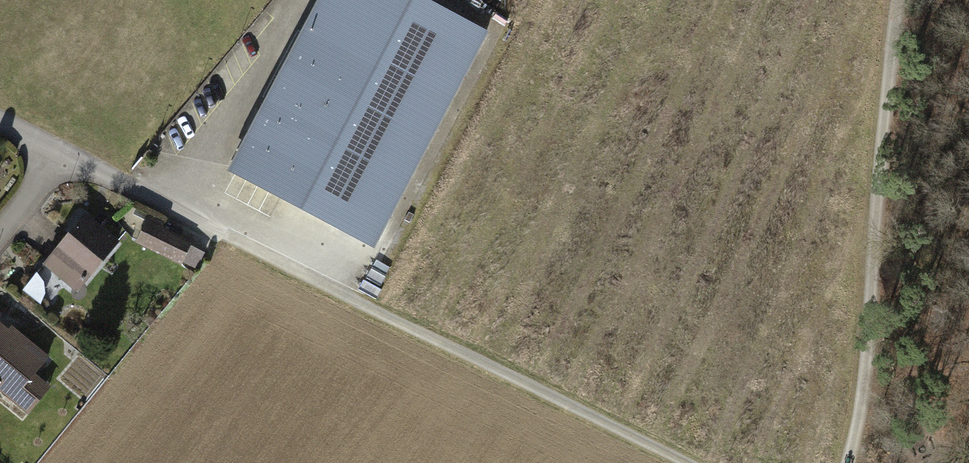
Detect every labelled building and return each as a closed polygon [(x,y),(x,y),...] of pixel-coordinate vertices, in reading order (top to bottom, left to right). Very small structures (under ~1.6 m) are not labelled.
[(413,0),(325,0),(236,169),(371,239),(479,35),(413,0)] [(85,218),(45,267),(75,291),(115,243),(85,218)] [(191,245),(148,224),(140,241),(182,262),(191,245)] [(29,412),(49,388),(32,375),(44,362),(22,345),(26,340),(20,334),(15,339),(0,326),(0,388),(29,412)]
